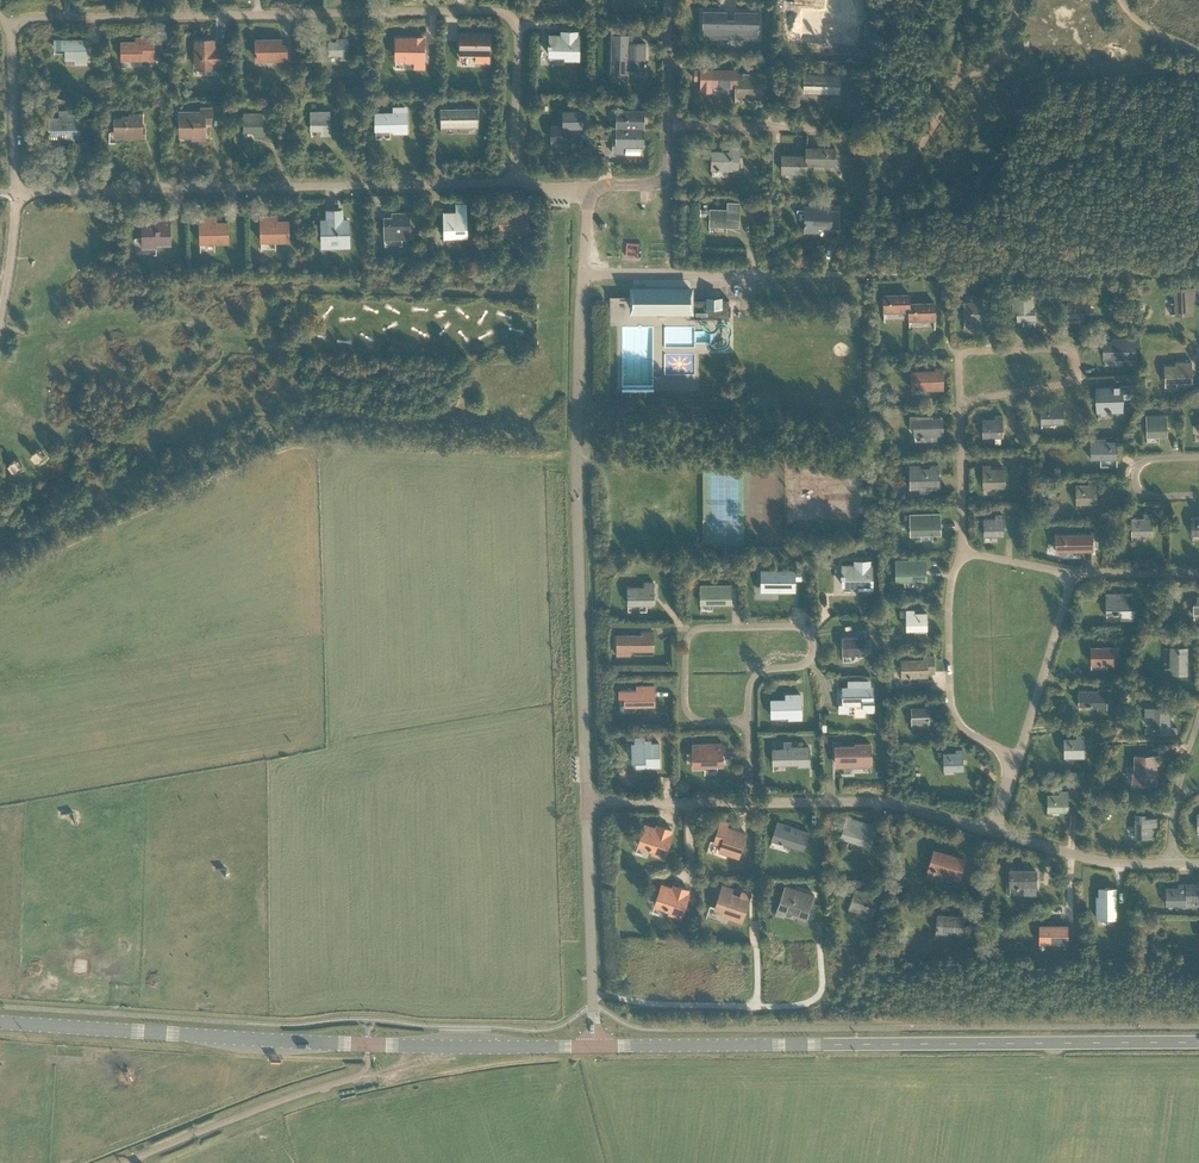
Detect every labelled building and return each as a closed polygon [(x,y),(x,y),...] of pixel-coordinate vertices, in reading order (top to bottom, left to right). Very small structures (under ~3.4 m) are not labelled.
[(825,21),(828,21),(828,23),(843,23),(843,26),(859,27),(860,7),(848,7),(848,0),(832,0),(828,0),(828,15),(825,15),(825,21)] [(730,37),(730,22),(726,22),(727,12),(703,11),(702,34),(703,34),(703,37),(717,37),(717,32),(726,32),(725,37),(730,37)] [(734,22),(730,22),(730,37),(734,37),(735,32),(743,32),(743,38),(757,38),(757,35),(758,35),(758,12),(734,12),(734,22)] [(790,19),(789,39),(806,39),(806,36),(821,36),(821,21),(825,21),(825,15),(821,15),(821,13),(801,13),(801,19),(790,19)] [(612,30),(611,73),(627,73),(627,68),(628,68),(629,35),(620,35),(620,30),(612,30)] [(579,59),(579,39),(577,39),(577,35),(577,31),(566,31),(566,35),(561,35),(549,35),(549,44),(548,44),(548,46),(549,46),(549,55),(565,56),(565,59),(579,59)] [(459,33),(459,53),(475,53),(475,62),(490,62),(490,34),(459,33)] [(629,35),(628,68),(644,69),(645,43),(632,42),(632,35),(629,35)] [(131,41),(121,42),(121,59),(141,59),(154,59),(154,37),(136,37),(136,41),(131,41)] [(347,59),(347,54),(348,54),(348,38),(336,38),(336,41),(329,41),(329,54),(341,54),(341,60),(347,59)] [(396,38),(395,58),(406,58),(406,60),(414,60),(414,68),(424,68),(424,61),(424,38),(396,38)] [(86,39),(54,40),(54,48),(65,47),(65,59),(76,59),(76,64),(87,64),(86,39)] [(213,39),(196,40),(196,68),(212,67),(212,63),(223,63),(223,49),(213,49),(213,39)] [(269,39),(255,39),(255,57),(266,57),(266,60),(287,59),(287,47),(281,47),(281,39),(280,39),(269,39)] [(694,69),(694,79),(700,79),(700,86),(701,86),(701,90),(711,91),(711,87),(735,87),(736,77),(736,73),(736,72),(736,70),(711,69),(701,69),(694,69)] [(735,87),(735,95),(749,95),(748,98),(760,98),(760,86),(765,86),(765,74),(760,74),(736,73),(736,77),(735,87)] [(803,73),(803,83),(803,93),(821,93),(821,98),(831,99),(831,94),(840,94),(840,84),(841,74),(803,73)] [(393,112),(375,113),(375,130),(393,130),(393,133),(407,133),(407,106),(393,106),(393,112)] [(478,107),(440,108),(440,117),(441,127),(459,127),(459,132),(469,132),(469,127),(478,127),(478,117),(478,107)] [(201,112),(179,112),(180,133),(193,133),(193,137),(205,137),(204,119),(211,119),(210,108),(201,108),(201,112)] [(60,117),(49,118),(49,121),(49,135),(60,135),(60,141),(73,141),(73,133),(79,133),(79,134),(80,134),(79,118),(75,118),(75,110),(60,111),(60,117)] [(617,110),(616,128),(643,128),(643,111),(617,110)] [(329,111),(311,111),(311,117),(311,130),(321,130),(321,135),(330,135),(329,114),(329,111)] [(559,125),(551,125),(551,141),(576,140),(575,127),(581,127),(581,111),(563,112),(563,122),(565,122),(565,127),(559,127),(559,125)] [(262,112),(244,112),(244,132),(254,131),(254,136),(263,136),(262,112)] [(122,118),(114,118),(114,134),(115,134),(116,136),(118,137),(121,137),(123,136),(124,134),(133,134),(135,137),(144,137),(144,126),(142,126),(142,113),(129,113),(129,115),(122,115),(122,118)] [(643,146),(643,128),(616,128),(616,140),(613,140),(613,153),(640,153),(640,146),(643,146)] [(738,170),(738,146),(730,146),(730,151),(712,150),(711,169),(738,170)] [(806,155),(806,164),(835,165),(835,148),(806,147),(806,155)] [(806,164),(806,155),(781,155),(781,163),(782,163),(782,172),(806,173),(806,164)] [(727,209),(710,208),(709,225),(738,226),(739,202),(727,202),(727,209)] [(466,204),(459,204),(460,211),(455,212),(455,213),(452,213),(452,211),(443,212),(443,230),(443,238),(467,237),(466,204)] [(805,206),(805,232),(814,232),(815,227),(838,227),(838,210),(830,210),(830,208),(820,208),(820,210),(815,210),(815,206),(805,206)] [(329,221),(322,221),(322,245),(349,244),(348,220),(341,221),(341,210),(328,210),(329,221)] [(394,217),(384,217),(384,239),(409,238),(409,232),(409,212),(401,213),(394,213),(394,217)] [(515,212),(499,213),(499,223),(499,229),(509,228),(520,228),(520,234),(528,234),(533,234),(533,225),(528,226),(528,212),(515,212)] [(277,221),(277,215),(260,215),(261,242),(289,241),(289,220),(277,221)] [(217,222),(216,216),(199,217),(200,243),(228,242),(228,222),(217,222)] [(156,244),(171,244),(170,217),(155,218),(155,223),(142,223),(142,247),(156,247),(156,244)] [(642,255),(642,241),(628,240),(627,255),(642,255)] [(1194,287),(1174,287),(1174,295),(1175,315),(1192,314),(1192,302),(1195,302),(1198,302),(1198,295),(1195,295),(1194,287)] [(632,289),(632,310),(690,310),(690,317),(729,316),(729,299),(720,299),(720,297),(708,297),(708,299),(691,299),(691,289),(632,289)] [(909,294),(883,295),(884,311),(909,311),(909,320),(935,319),(934,303),(909,303),(909,294)] [(1090,306),(1089,294),(1078,294),(1078,301),(1068,301),(1069,318),(1090,318),(1090,314),(1090,306)] [(1033,295),(1012,296),(1013,311),(1017,311),(1017,320),(1034,320),(1034,305),(1033,305),(1033,295)] [(976,301),(963,301),(963,304),(964,322),(984,321),(983,300),(983,297),(976,297),(976,301)] [(1113,341),(1103,341),(1103,358),(1134,358),(1134,346),(1139,346),(1139,338),(1134,338),(1113,338),(1113,341)] [(1191,361),(1183,362),(1175,362),(1176,365),(1164,365),(1164,383),(1192,382),(1191,361)] [(943,389),(943,367),(935,367),(935,370),(912,371),(912,388),(926,387),(926,390),(943,389)] [(1114,387),(1096,388),(1097,397),(1098,410),(1107,410),(1108,412),(1111,412),(1111,410),(1121,410),(1121,398),(1133,398),(1132,386),(1118,386),(1118,385),(1117,385),(1117,386),(1114,386),(1114,387)] [(1056,406),(1041,406),(1041,423),(1063,422),(1062,402),(1056,402),(1056,406)] [(909,415),(909,425),(914,425),(914,435),(937,434),(941,434),(942,420),(937,420),(936,420),(936,422),(932,422),(932,417),(932,416),(933,416),(933,415),(909,415)] [(995,419),(982,419),(982,437),(1002,436),(1002,415),(995,415),(995,419)] [(1166,418),(1146,419),(1146,436),(1166,435),(1166,418)] [(1097,438),(1090,438),(1091,459),(1097,459),(1117,458),(1116,449),(1116,441),(1105,441),(1105,438),(1097,438)] [(919,465),(909,465),(910,489),(920,488),(919,486),(939,485),(938,465),(930,465),(930,468),(919,468),(919,465)] [(991,465),(983,465),(983,486),(1004,486),(1004,469),(991,469),(991,465)] [(1076,502),(1096,502),(1096,480),(1088,481),(1088,485),(1076,485),(1076,502)] [(932,513),(909,514),(910,535),(920,535),(940,534),(940,517),(940,513),(932,513)] [(1131,535),(1151,535),(1151,513),(1144,514),(1144,518),(1131,518),(1131,535)] [(995,518),(983,518),(983,535),(1003,535),(1003,518),(1002,518),(1002,514),(995,514),(995,518)] [(1092,550),(1092,534),(1056,535),(1056,551),(1092,550)] [(925,559),(896,560),(896,581),(926,580),(925,559)] [(859,564),(842,564),(842,573),(841,573),(841,576),(842,576),(842,585),(858,585),(858,588),(872,588),(872,567),(870,567),(870,560),(859,560),(859,564)] [(761,570),(761,590),(794,590),(794,578),(800,578),(800,570),(761,570)] [(644,587),(628,587),(628,604),(653,604),(653,582),(644,582),(644,587)] [(731,584),(700,585),(700,604),(731,604),(731,584)] [(1133,618),(1133,616),(1133,592),(1106,593),(1106,612),(1120,612),(1120,618),(1133,618)] [(906,609),(900,609),(900,616),(906,616),(906,630),(926,630),(926,612),(914,613),(913,609),(906,609)] [(623,634),(617,634),(617,655),(630,654),(630,650),(646,650),(646,642),(653,642),(653,634),(653,631),(641,631),(641,634),(623,634)] [(858,637),(842,637),(842,654),(864,654),(864,651),(869,651),(869,641),(864,641),(864,632),(857,633),(858,637)] [(1186,642),(1179,642),(1179,647),(1170,647),(1170,668),(1178,669),(1178,673),(1187,673),(1187,647),(1186,647),(1186,642)] [(1118,648),(1113,648),(1091,647),(1091,663),(1113,664),(1113,654),(1118,654),(1118,648)] [(923,659),(901,660),(901,677),(927,676),(927,671),(934,671),(934,655),(923,655),(923,659)] [(839,703),(839,711),(847,711),(847,704),(862,704),(862,710),(874,710),(873,694),(864,694),(863,690),(869,690),(869,680),(848,680),(848,687),(843,687),(843,703),(839,703)] [(624,690),(618,690),(619,697),(624,697),(624,706),(654,705),(654,685),(636,685),(636,689),(624,690)] [(1105,708),(1106,689),(1097,688),(1097,690),(1079,690),(1079,704),(1097,704),(1097,708),(1105,708)] [(786,699),(771,700),(771,716),(789,716),(789,719),(802,719),(801,694),(792,694),(786,694),(786,699)] [(928,707),(911,708),(912,723),(912,727),(918,727),(918,723),(929,723),(928,707)] [(1173,715),(1173,707),(1144,707),(1144,716),(1153,716),(1153,733),(1171,733),(1171,735),(1177,735),(1177,726),(1170,726),(1170,715),(1173,715)] [(1064,756),(1084,756),(1084,739),(1088,739),(1088,734),(1077,734),(1077,738),(1064,738),(1064,756)] [(634,743),(631,743),(632,759),(632,761),(635,761),(636,761),(644,761),(645,766),(659,766),(659,760),(659,742),(651,742),(651,740),(644,740),(644,737),(634,737),(635,743),(634,743)] [(784,748),(772,749),(773,764),(798,764),(798,766),(809,766),(809,746),(798,747),(798,746),(791,747),(792,740),(784,740),(784,747),(784,748)] [(722,743),(693,744),(693,753),(694,768),(705,768),(705,766),(723,766),(722,743)] [(855,746),(835,746),(835,763),(855,763),(855,766),(871,766),(870,743),(855,744),(855,746)] [(956,752),(943,753),(944,770),(963,769),(962,749),(955,749),(956,752)] [(1158,755),(1150,755),(1150,759),(1146,759),(1146,758),(1134,758),(1134,766),(1132,782),(1148,783),(1155,783),(1156,763),(1158,763),(1158,755)] [(1047,811),(1067,811),(1067,791),(1059,791),(1059,794),(1047,794),(1047,811)] [(1156,826),(1157,817),(1145,817),(1145,814),(1135,814),(1135,837),(1152,837),(1152,826),(1156,826)] [(847,817),(840,838),(848,840),(867,846),(873,825),(865,822),(847,817)] [(719,824),(713,842),(721,845),(719,851),(738,857),(746,833),(726,827),(728,822),(721,820),(719,824)] [(777,821),(771,840),(803,850),(809,832),(801,829),(794,827),(792,832),(782,828),(784,823),(777,821)] [(659,830),(644,825),(637,844),(648,847),(648,848),(650,849),(650,848),(653,849),(652,852),(665,856),(671,837),(669,836),(671,829),(661,826),(659,830)] [(933,850),(928,868),(951,875),(959,878),(964,860),(956,857),(952,856),(933,850)] [(1009,870),(1009,887),(1024,887),(1024,893),(1032,894),(1032,879),(1035,879),(1035,870),(1009,870)] [(676,890),(661,884),(654,904),(665,907),(665,908),(667,909),(667,908),(669,909),(668,912),(682,916),(688,897),(686,896),(688,889),(678,886),(676,890)] [(1185,898),(1198,898),(1197,884),(1178,884),(1178,887),(1166,887),(1166,905),(1185,904),(1185,898)] [(721,890),(715,908),(721,911),(720,914),(741,921),(749,899),(750,894),(741,891),(740,896),(739,899),(733,897),(734,894),(731,893),(733,888),(722,885),(721,890)] [(784,885),(777,907),(786,910),(786,908),(798,912),(797,914),(806,917),(814,895),(784,885)] [(872,916),(879,896),(855,888),(848,908),(872,916)] [(1115,918),(1115,909),(1115,888),(1098,888),(1099,896),(1096,896),(1096,918),(1115,918)] [(963,935),(964,916),(937,914),(935,933),(963,935)] [(1039,926),(1039,942),(1039,948),(1047,948),(1047,942),(1067,942),(1067,926),(1039,926)]
